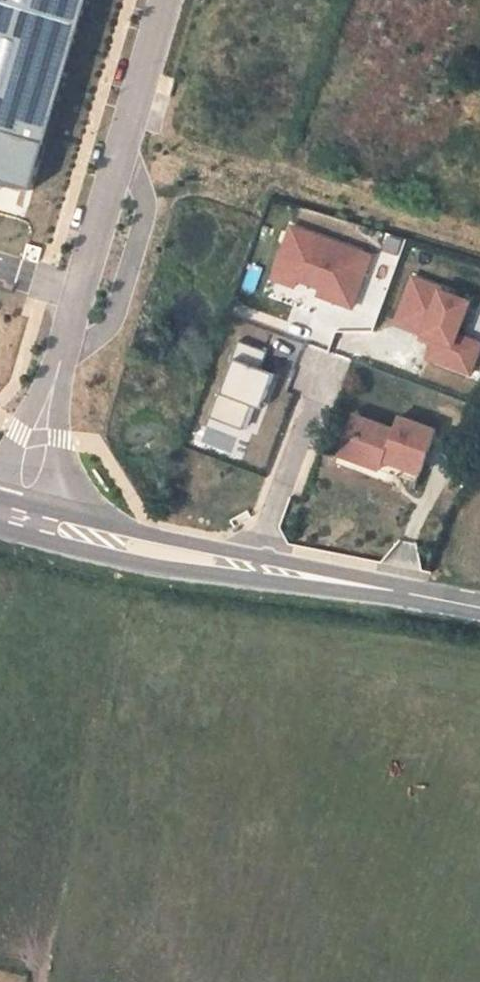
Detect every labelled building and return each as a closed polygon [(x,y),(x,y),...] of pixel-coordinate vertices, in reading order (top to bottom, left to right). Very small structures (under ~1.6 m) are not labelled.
[(29,189),(82,0),(0,0),(0,181),(29,189)] [(374,255),(291,225),(271,280),(296,289),(299,282),(321,290),(318,298),(354,311),(374,255)] [(411,275),(392,325),(421,336),(419,340),(432,345),(426,361),(472,378),(479,357),(479,341),(473,339),(469,349),(458,344),(474,302),(443,290),(444,287),(411,275)] [(269,353),(239,342),(211,418),(245,430),(253,407),(261,410),(274,376),(262,372),(269,353)] [(341,454),(353,459),(367,419),(355,415),(341,454)] [(396,430),(367,419),(353,459),(379,468),(383,460),(419,473),(435,430),(400,418),(396,430)]
